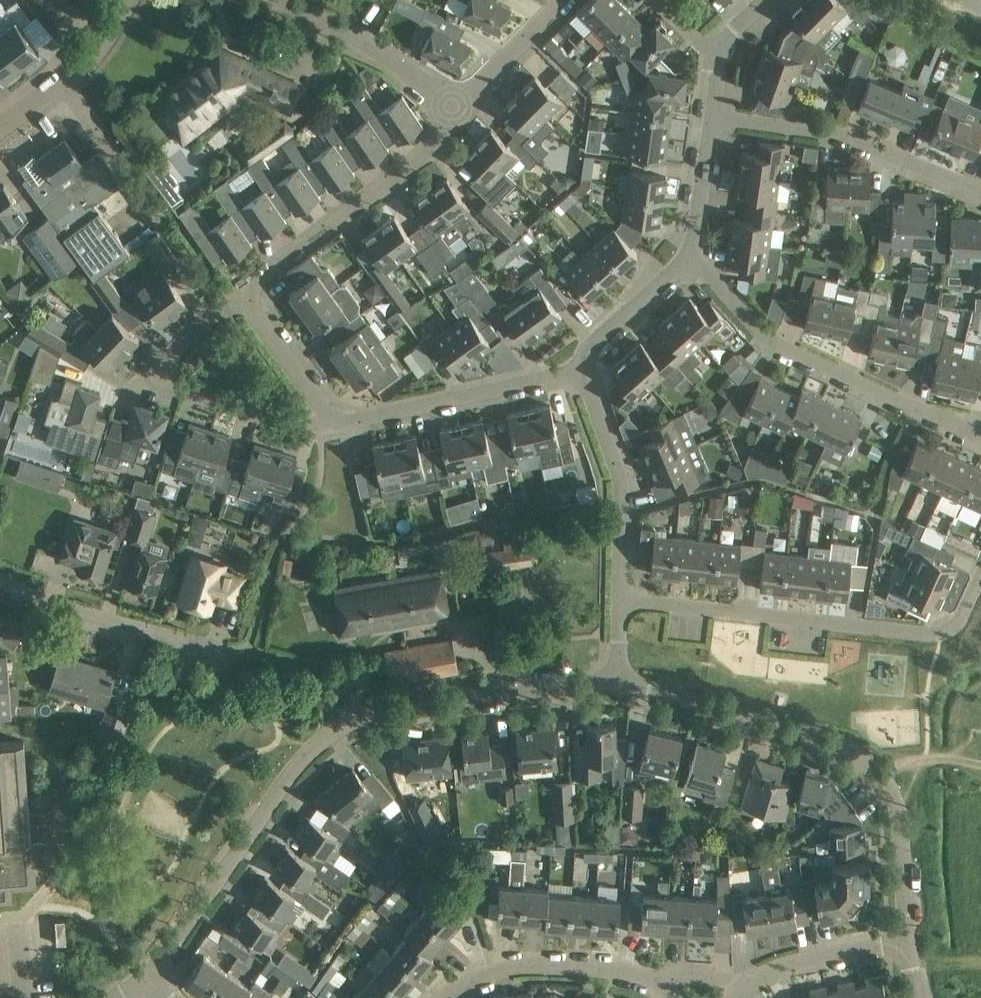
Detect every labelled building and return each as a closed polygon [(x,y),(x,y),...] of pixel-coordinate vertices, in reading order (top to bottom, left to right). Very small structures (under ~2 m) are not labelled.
[(0,19),(0,38),(21,65),(40,51),(21,26),(31,19),(17,0),(16,0),(6,7),(9,12),(0,19)] [(468,2),(462,15),(498,33),(510,7),(495,0),(463,0),(468,2)] [(618,0),(588,0),(577,11),(593,27),(618,1),(618,0)] [(831,24),(807,0),(799,0),(787,12),(807,32),(796,43),(817,57),(840,34),(838,31),(831,24)] [(838,31),(853,16),(861,25),(871,15),(856,0),(839,0),(838,0),(807,0),(831,24),(838,31)] [(634,16),(618,1),(593,27),(609,43),(634,16)] [(453,22),(426,9),(419,23),(433,29),(422,51),(458,69),(470,44),(447,33),(453,22)] [(649,31),(634,16),(609,43),(624,58),(649,31)] [(656,24),(649,31),(629,52),(645,68),(672,40),(656,24)] [(567,52),(551,36),(544,44),(559,60),(565,54),(567,52)] [(2,80),(8,75),(10,78),(19,71),(17,69),(21,65),(0,38),(0,77),(2,80)] [(829,64),(817,57),(796,43),(791,57),(765,48),(757,69),(794,82),(798,70),(812,76),(814,68),(826,73),(829,64)] [(871,68),(872,52),(858,51),(857,67),(871,68)] [(289,111),(301,86),(240,58),(236,66),(223,60),(221,62),(214,52),(197,66),(200,70),(155,104),(183,140),(212,118),(209,114),(242,89),(289,111)] [(580,70),(565,54),(559,60),(574,75),(580,70)] [(629,66),(626,59),(615,63),(618,70),(629,66)] [(632,74),(629,66),(618,70),(621,78),(632,74)] [(588,69),(578,79),(588,89),(598,79),(588,69)] [(787,102),(794,82),(757,69),(750,90),(776,99),(772,112),(800,116),(803,108),(787,102)] [(560,70),(549,81),(567,99),(578,88),(560,70)] [(683,98),(686,76),(647,70),(644,90),(673,95),(673,97),(683,98)] [(635,81),(632,74),(621,78),(624,85),(635,81)] [(547,120),(563,104),(535,76),(519,93),(547,120)] [(908,127),(923,90),(904,82),(900,90),(870,77),(857,110),(890,123),(891,120),(908,127)] [(638,88),(635,81),(624,85),(627,93),(638,88)] [(423,125),(402,95),(381,109),(365,86),(350,96),(367,120),(381,141),(382,140),(391,134),(397,143),(423,125)] [(644,90),(636,89),(632,114),(670,119),(673,97),(673,95),(644,90)] [(547,120),(519,93),(504,108),(526,130),(518,138),(538,157),(547,148),(542,143),(542,139),(554,127),(547,120)] [(943,109),(930,140),(959,152),(959,150),(972,155),(980,132),(980,124),(943,109)] [(381,141),(367,120),(347,133),(331,110),(316,120),(333,143),(347,164),(348,164),(357,158),(363,167),(389,149),(382,140),(381,141)] [(670,119),(632,114),(629,135),(667,140),(670,119)] [(588,127),(588,128),(603,130),(604,119),(590,117),(588,127)] [(293,132),(284,120),(240,151),(249,163),(293,132)] [(538,157),(522,143),(514,152),(491,130),(477,144),(505,170),(518,157),(528,167),(538,157)] [(354,173),(348,164),(347,164),(333,143),(313,157),(296,133),(282,143),(298,167),(313,188),(314,187),(322,181),(329,190),(354,173)] [(667,140),(629,135),(626,156),(664,161),(667,140)] [(35,158),(20,168),(27,177),(23,180),(28,188),(40,204),(49,217),(79,260),(92,278),(102,270),(129,251),(95,203),(104,197),(120,185),(108,168),(96,152),(82,162),(65,139),(39,158),(40,159),(37,161),(35,158)] [(586,141),(584,150),(600,152),(601,143),(586,141)] [(785,146),(758,142),(756,154),(742,152),(739,173),(778,179),(790,180),(793,160),(783,159),(785,146)] [(505,170),(477,144),(463,159),(483,179),(475,187),(493,205),(516,182),(505,170)] [(594,156),(584,155),(581,177),(591,178),(592,178),(594,156)] [(313,188),(298,167),(279,181),(262,157),(248,167),(264,191),(279,212),(280,211),(288,205),(295,214),(320,196),(314,187),(313,188)] [(847,208),(849,168),(827,167),(826,195),(813,194),(809,218),(824,219),(824,207),(847,208)] [(870,169),(849,168),(847,208),(868,210),(868,217),(879,218),(881,191),(869,191),(870,169)] [(666,176),(629,171),(625,196),(662,201),(666,176)] [(776,198),(778,179),(739,173),(736,194),(750,196),(749,208),(776,212),(778,198),(776,198)] [(564,174),(559,178),(568,186),(574,180),(570,175),(564,174)] [(566,186),(556,177),(550,184),(559,193),(566,186)] [(580,182),(573,189),(581,195),(590,188),(591,178),(581,177),(580,182)] [(447,178),(431,190),(458,228),(466,223),(467,217),(464,214),(470,210),(447,178)] [(280,211),(279,212),(264,191),(244,204),(228,181),(213,191),(230,214),(245,235),(246,235),(254,229),(260,238),(286,220),(280,211)] [(16,226),(27,218),(18,206),(19,205),(16,201),(4,185),(0,187),(0,238),(16,226)] [(462,233),(458,228),(431,190),(414,202),(440,237),(429,244),(443,262),(455,254),(447,243),(462,233)] [(879,220),(876,271),(890,272),(892,240),(911,241),(914,193),(904,192),(903,201),(893,200),(891,221),(879,220)] [(575,201),(568,193),(560,200),(567,208),(575,201)] [(926,193),(914,193),(911,241),(933,242),(932,258),(945,258),(947,227),(935,227),(936,203),(925,202),(926,193)] [(662,201),(625,196),(622,220),(659,225),(662,201)] [(513,226),(487,200),(476,212),(506,241),(507,240),(517,229),(513,226)] [(567,208),(560,200),(551,208),(558,216),(567,208)] [(210,228),(194,204),(179,214),(210,259),(220,252),(226,262),(252,244),(246,235),(245,235),(230,214),(210,228)] [(776,212),(749,208),(747,220),(732,218),(729,239),(769,245),(772,225),(774,225),(776,212)] [(400,261),(417,248),(395,216),(377,229),(400,261)] [(31,230),(22,236),(54,279),(79,260),(49,217),(31,230)] [(951,217),(949,252),(976,253),(974,288),(980,289),(980,218),(951,217)] [(520,219),(513,226),(517,229),(521,234),(523,233),(528,227),(520,219)] [(613,228),(597,242),(620,268),(637,254),(613,228)] [(377,229),(361,241),(378,265),(369,272),(397,310),(408,302),(389,276),(386,271),(400,261),(377,229)] [(528,229),(519,236),(527,244),(535,237),(528,229)] [(164,270),(177,260),(157,231),(144,240),(164,270)] [(510,244),(490,258),(497,267),(517,252),(527,245),(519,237),(510,243),(510,244)] [(769,245),(729,239),(726,260),(741,262),(739,274),(776,279),(781,246),(769,245)] [(597,242),(581,257),(604,283),(620,268),(597,242)] [(445,266),(429,244),(416,254),(431,276),(444,267),(445,266)] [(562,259),(570,267),(564,272),(574,283),(588,298),(604,283),(581,257),(574,249),(562,259)] [(474,252),(449,270),(458,281),(459,280),(473,270),(483,263),(474,252)] [(322,269),(311,255),(286,273),(297,288),(289,293),(296,303),(292,306),(297,313),(339,283),(328,269),(322,269)] [(539,267),(511,287),(519,298),(519,299),(543,331),(561,318),(545,295),(555,287),(539,267)] [(159,268),(132,288),(159,325),(163,322),(166,325),(173,320),(170,317),(186,305),(159,268)] [(92,278),(89,279),(111,310),(123,301),(102,270),(92,278)] [(480,279),(473,270),(459,280),(470,294),(478,306),(484,301),(472,285),(480,279)] [(837,285),(838,281),(804,273),(798,298),(810,301),(803,329),(825,334),(834,294),(835,294),(837,285)] [(359,312),(355,306),(359,303),(346,286),(340,285),(339,283),(297,313),(304,323),(308,320),(315,329),(328,320),(335,330),(350,318),(359,312)] [(825,334),(847,339),(853,311),(865,314),(868,301),(870,289),(859,286),(858,290),(851,288),(837,285),(835,294),(834,294),(825,334)] [(943,290),(940,304),(955,306),(956,297),(953,292),(943,290)] [(459,318),(449,325),(474,359),(491,347),(478,329),(489,321),(478,306),(470,294),(452,308),(459,318)] [(781,320),(788,301),(772,296),(766,315),(781,320)] [(128,305),(139,321),(150,313),(147,309),(138,297),(128,305)] [(690,298),(675,312),(702,341),(715,329),(724,339),(735,330),(709,301),(700,309),(690,298)] [(543,331),(519,299),(509,306),(506,300),(498,306),(494,300),(483,307),(499,328),(509,321),(525,344),(543,331)] [(938,303),(925,300),(922,314),(918,313),(910,321),(911,318),(900,316),(889,361),(911,366),(917,339),(929,342),(935,317),(938,304),(938,303)] [(880,304),(868,301),(865,314),(862,326),(874,329),(868,356),(889,361),(900,316),(889,314),(886,307),(880,306),(880,304)] [(397,310),(387,317),(395,328),(405,321),(397,310)] [(974,311),(972,325),(980,327),(980,312),(974,311)] [(350,318),(335,330),(343,340),(330,349),(337,359),(333,362),(338,369),(379,339),(360,312),(350,318)] [(692,349),(702,341),(675,312),(659,326),(669,337),(659,346),(685,375),(694,383),(703,375),(694,365),(701,359),(692,349)] [(112,313),(97,328),(127,359),(133,353),(129,349),(139,339),(112,313)] [(929,342),(925,359),(937,362),(931,389),(953,394),(962,355),(950,352),(953,338),(944,336),(948,320),(935,317),(929,342)] [(127,359),(86,318),(73,331),(76,335),(71,340),(80,348),(83,345),(108,370),(118,361),(121,365),(127,359)] [(33,319),(25,333),(40,342),(58,353),(66,340),(33,319)] [(430,333),(420,340),(435,361),(445,353),(458,371),(474,359),(449,325),(433,337),(430,333)] [(385,365),(380,358),(388,352),(379,339),(338,369),(345,379),(349,376),(356,385),(366,378),(375,391),(399,374),(390,361),(385,365)] [(40,342),(29,376),(49,383),(58,353),(40,342)] [(685,375),(659,346),(650,354),(640,343),(624,357),(651,387),(660,379),(664,384),(667,386),(671,386),(675,385),(685,375)] [(422,363),(430,357),(421,344),(413,350),(422,363)] [(962,355),(953,394),(974,399),(980,372),(980,346),(976,345),(973,358),(962,355)] [(651,387),(624,357),(609,371),(619,382),(610,390),(628,410),(637,401),(636,400),(651,387)] [(8,363),(0,360),(0,381),(1,382),(8,363)] [(728,372),(739,384),(750,369),(741,361),(728,372)] [(721,386),(730,394),(738,384),(728,377),(721,386)] [(93,415),(100,394),(80,388),(81,383),(64,378),(58,398),(52,399),(44,422),(51,424),(46,440),(95,456),(104,427),(106,419),(93,415)] [(763,421),(779,388),(759,379),(753,391),(739,384),(719,412),(739,422),(743,412),(763,421)] [(783,431),(798,397),(779,388),(763,421),(783,431)] [(802,390),(798,397),(787,423),(806,432),(821,399),(802,390)] [(7,435),(19,401),(0,394),(0,432),(7,435)] [(806,432),(826,442),(842,409),(821,399),(806,432)] [(550,405),(528,410),(538,452),(539,452),(542,466),(575,459),(567,424),(555,427),(550,405)] [(99,451),(97,460),(117,466),(120,458),(133,462),(137,445),(156,450),(161,435),(167,416),(140,407),(137,416),(132,414),(129,422),(110,416),(104,435),(99,451)] [(821,454),(841,463),(861,418),(842,409),(826,442),(821,454)] [(516,457),(538,452),(528,410),(507,414),(512,437),(499,440),(505,464),(517,461),(516,457)] [(653,439),(640,445),(648,465),(684,449),(697,444),(684,413),(672,418),(667,420),(648,428),(653,439)] [(508,477),(505,464),(499,440),(488,442),(483,420),(461,425),(470,467),(483,464),(487,482),(508,477)] [(180,450),(169,446),(161,470),(192,480),(196,468),(208,429),(189,423),(180,450)] [(470,467),(461,425),(440,430),(445,452),(432,455),(440,486),(439,479),(450,477),(449,472),(470,467)] [(211,487),(225,492),(233,467),(223,463),(231,436),(208,429),(196,468),(210,472),(209,476),(209,485),(212,486),(211,487)] [(440,486),(432,455),(421,457),(416,435),(394,440),(406,493),(406,494),(440,486)] [(377,465),(355,470),(361,497),(383,492),(384,498),(406,493),(394,440),(372,445),(377,465)] [(938,449),(918,440),(902,473),(891,468),(888,486),(898,489),(905,474),(922,482),(938,449)] [(259,501),(262,490),(274,450),(255,444),(246,471),(233,467),(225,492),(238,496),(238,495),(259,501)] [(684,449),(648,465),(656,484),(670,478),(676,492),(677,491),(694,484),(699,481),(711,477),(697,444),(684,449)] [(958,458),(938,449),(922,482),(942,492),(958,458)] [(297,457),(274,450),(262,490),(274,494),(271,505),(292,512),(300,488),(288,484),(297,457)] [(768,466),(749,457),(743,467),(748,478),(763,476),(768,466)] [(814,464),(797,457),(787,478),(804,486),(814,464)] [(791,466),(771,458),(768,466),(763,476),(784,483),(791,466)] [(935,506),(955,515),(962,501),(978,467),(958,458),(942,492),(935,506)] [(730,462),(724,474),(737,480),(743,468),(730,462)] [(978,467),(962,501),(980,509),(980,469),(978,467)] [(737,494),(728,495),(728,506),(737,505),(737,494)] [(134,506),(125,536),(145,542),(154,512),(152,511),(155,500),(139,495),(135,506),(134,506)] [(709,506),(722,507),(723,497),(710,496),(709,506)] [(467,500),(463,507),(467,518),(482,517),(480,507),(477,497),(467,500)] [(523,499),(514,502),(517,516),(527,514),(523,499)] [(507,502),(499,513),(500,518),(515,516),(512,501),(507,502)] [(835,506),(824,503),(822,519),(833,520),(835,506)] [(194,513),(190,526),(199,529),(205,526),(208,518),(194,513)] [(847,513),(845,527),(857,529),(859,515),(847,513)] [(68,535),(61,558),(80,564),(78,570),(101,577),(111,545),(113,539),(105,537),(103,534),(96,531),(93,533),(91,532),(94,524),(75,518),(69,535),(68,535)] [(881,520),(879,533),(891,538),(896,527),(881,520)] [(926,525),(920,537),(937,545),(940,547),(946,533),(926,525)] [(655,529),(641,527),(638,553),(652,554),(650,573),(672,576),(676,538),(655,535),(655,529)] [(765,543),(767,530),(756,529),(755,542),(765,543)] [(113,539),(111,545),(118,548),(122,534),(115,532),(113,539)] [(477,532),(465,534),(467,547),(479,544),(477,532)] [(980,547),(947,533),(944,541),(977,555),(980,547)] [(920,537),(914,535),(906,552),(914,556),(907,569),(948,588),(957,568),(932,557),(937,545),(920,537)] [(261,537),(259,542),(261,546),(265,548),(269,546),(270,546),(271,541),(270,537),(265,536),(261,537)] [(697,540),(676,538),(672,576),(693,578),(697,540)] [(719,543),(697,540),(693,578),(715,580),(719,543)] [(741,545),(719,543),(715,580),(737,583),(741,545)] [(546,560),(544,544),(504,551),(507,566),(546,560)] [(168,556),(137,546),(125,585),(155,595),(168,556)] [(392,548),(394,564),(404,562),(402,546),(392,548)] [(786,554),(764,552),(760,590),(782,592),(786,554)] [(225,564),(193,554),(179,600),(210,610),(215,594),(223,597),(221,601),(235,605),(244,577),(223,570),(225,564)] [(807,557),(786,554),(782,592),(803,595),(807,557)] [(829,559),(807,557),(803,595),(825,597),(829,559)] [(285,558),(282,572),(290,574),(293,559),(285,558)] [(851,562),(829,559),(825,597),(847,599),(851,562)] [(948,588),(907,569),(901,582),(893,579),(885,598),(908,608),(913,597),(939,609),(948,588)] [(393,578),(402,627),(449,619),(440,570),(393,578)] [(371,633),(402,627),(393,578),(334,588),(343,638),(358,635),(358,631),(371,628),(371,633)] [(865,613),(884,615),(885,606),(868,597),(865,613)] [(15,616),(7,633),(31,644),(39,628),(15,616)] [(411,679),(458,671),(452,639),(406,647),(411,679)] [(390,683),(411,679),(406,647),(385,651),(390,683)] [(12,715),(7,653),(0,653),(0,716),(12,715)] [(104,705),(114,671),(61,655),(50,689),(104,705)] [(19,685),(9,685),(12,715),(12,716),(35,717),(35,704),(19,704),(19,685)] [(127,716),(108,710),(98,739),(118,745),(127,716)] [(615,724),(587,724),(587,751),(575,751),(576,781),(601,780),(600,762),(615,762),(615,724)] [(553,725),(517,729),(521,769),(557,766),(553,725)] [(465,766),(460,767),(462,781),(506,776),(503,744),(490,746),(488,732),(478,733),(477,729),(464,731),(464,735),(462,735),(465,766)] [(672,772),(681,737),(649,729),(638,771),(651,775),(653,767),(672,772)] [(451,773),(447,737),(403,742),(407,778),(451,773)] [(10,901),(9,887),(35,885),(33,873),(36,873),(36,867),(46,866),(46,862),(56,861),(52,802),(28,804),(23,741),(0,742),(0,901),(10,901)] [(726,750),(698,742),(686,780),(707,786),(704,798),(725,805),(735,770),(721,766),(726,750)] [(783,767),(756,759),(751,778),(750,778),(740,811),(766,818),(768,811),(784,816),(793,786),(789,784),(789,782),(780,780),(783,767)] [(393,797),(378,778),(367,787),(353,769),(322,794),(341,817),(371,793),(382,807),(393,797)] [(811,771),(806,769),(796,804),(824,811),(827,817),(848,800),(840,789),(839,790),(833,782),(828,780),(810,775),(811,771)] [(553,782),(555,822),(573,821),(571,781),(553,782)] [(642,787),(625,785),(623,817),(640,818),(642,787)] [(513,802),(511,787),(500,788),(501,803),(513,802)] [(425,800),(409,808),(423,837),(439,830),(425,800)] [(856,810),(848,800),(827,817),(830,821),(830,849),(868,847),(867,842),(863,842),(863,824),(861,824),(861,818),(855,811),(856,810)] [(342,843),(351,829),(330,814),(322,826),(306,815),(304,820),(307,822),(296,837),(308,845),(333,862),(339,852),(330,846),(335,838),(342,843)] [(619,846),(620,823),(606,822),(605,845),(619,846)] [(621,830),(620,843),(632,843),(633,836),(628,830),(621,830)] [(778,849),(781,851),(794,842),(784,833),(778,849)] [(406,847),(416,854),(420,849),(415,837),(411,841),(406,847)] [(708,837),(704,850),(715,853),(719,840),(708,837)] [(537,842),(536,853),(550,854),(551,844),(551,843),(537,842)] [(551,844),(550,854),(566,854),(565,845),(551,844)] [(309,891),(312,893),(317,885),(308,879),(313,871),(340,889),(351,874),(333,862),(308,845),(300,856),(286,846),(283,850),(286,852),(276,868),(287,876),(288,875),(310,890),(309,891)] [(494,848),(494,861),(510,861),(510,859),(511,859),(512,848),(494,848)] [(526,860),(527,849),(512,848),(511,859),(526,860)] [(695,849),(681,848),(680,859),(694,860),(695,849)] [(598,851),(584,851),(583,862),(598,862),(598,851)] [(613,852),(598,851),(598,862),(613,862),(613,852)] [(627,852),(619,852),(619,865),(627,867),(627,852)] [(826,864),(825,854),(800,855),(801,864),(826,864)] [(511,859),(510,859),(510,861),(508,886),(499,885),(497,919),(521,921),(523,887),(525,860),(511,859)] [(829,882),(814,884),(820,920),(853,914),(856,910),(850,905),(859,895),(865,900),(868,896),(869,863),(833,863),(833,878),(829,882)] [(265,883),(255,898),(266,906),(267,905),(289,920),(288,921),(291,923),(299,912),(303,906),(322,919),(331,906),(312,893),(309,891),(310,890),(288,875),(287,876),(280,887),(265,876),(262,881),(265,883)] [(375,877),(368,886),(370,887),(381,895),(389,886),(375,877)] [(399,897),(409,885),(402,879),(392,890),(399,897)] [(644,904),(630,903),(627,932),(641,933),(641,928),(666,930),(669,896),(670,881),(658,880),(657,886),(660,890),(660,895),(645,894),(644,904)] [(795,921),(809,919),(803,886),(786,889),(784,880),(764,883),(766,894),(772,928),(796,924),(795,921)] [(370,887),(366,893),(375,901),(381,895),(370,887)] [(545,923),(547,889),(523,887),(521,921),(545,923)] [(569,929),(571,895),(548,893),(548,889),(547,889),(545,923),(544,927),(569,929)] [(390,908),(399,897),(392,890),(382,901),(390,908)] [(704,936),(704,933),(715,933),(715,930),(731,931),(732,931),(729,896),(719,893),(717,899),(693,898),(691,932),(691,936),(704,936)] [(772,928),(766,894),(742,896),(741,894),(729,896),(732,931),(747,928),(747,932),(772,928)] [(593,931),(595,897),(571,895),(569,929),(593,931)] [(461,918),(436,896),(420,914),(445,936),(461,918)] [(691,932),(693,898),(669,896),(666,930),(691,932)] [(617,933),(620,899),(595,897),(593,931),(617,933)] [(267,905),(266,906),(259,917),(244,907),(241,911),(244,913),(234,929),(270,953),(276,943),(268,938),(275,929),(280,933),(288,921),(289,920),(267,905)] [(373,918),(366,911),(356,923),(363,929),(373,918)] [(445,936),(420,914),(404,932),(408,936),(430,954),(445,936)] [(65,920),(55,920),(56,944),(66,944),(65,920)] [(356,938),(363,929),(356,923),(346,934),(354,940),(356,938)] [(229,938),(223,934),(218,941),(224,946),(229,938)] [(433,957),(430,954),(408,936),(392,954),(417,975),(433,957)] [(236,942),(229,938),(224,946),(230,950),(236,942)] [(236,942),(230,950),(234,953),(237,955),(243,947),(236,942)] [(250,953),(243,947),(237,955),(244,960),(250,953)] [(346,958),(338,952),(329,964),(337,970),(346,958)] [(401,994),(417,975),(392,954),(376,972),(401,994)] [(204,956),(185,983),(207,997),(226,971),(204,956)] [(271,959),(256,980),(262,985),(272,971),(277,963),(271,959)] [(282,978),(287,971),(277,963),(272,971),(282,978)] [(337,970),(329,964),(312,988),(320,995),(329,982),(337,989),(345,977),(337,970)] [(294,975),(298,977),(310,986),(316,976),(301,966),(294,975)] [(226,971),(207,997),(243,997),(248,991),(250,988),(226,971)] [(297,978),(287,971),(282,978),(292,986),(297,978)] [(376,972),(360,990),(369,997),(397,997),(401,994),(376,972)] [(881,975),(865,979),(866,985),(855,987),(857,997),(886,997),(881,975)] [(855,987),(854,981),(837,984),(839,991),(827,993),(828,997),(857,997),(855,987)] [(827,993),(826,986),(810,990),(811,996),(802,997),(828,997),(827,993)] [(308,990),(301,997),(318,997),(308,990)] [(360,990),(353,997),(369,997),(360,990)]
